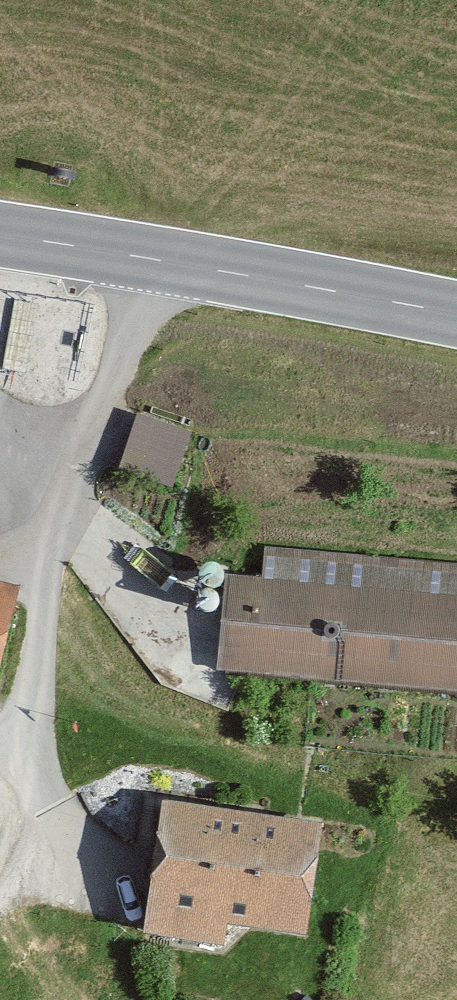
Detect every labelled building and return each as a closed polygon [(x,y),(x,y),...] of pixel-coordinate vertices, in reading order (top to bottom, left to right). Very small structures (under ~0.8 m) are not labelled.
[(190,427),(140,412),(123,469),(173,484),(190,427)] [(456,688),(456,569),(273,553),(270,578),(228,574),(220,666),(456,688)] [(212,562),(205,564),(200,570),(200,579),(206,585),(215,586),(221,581),(223,572),(219,565),(212,562)] [(208,589),(201,591),(196,597),(196,606),(202,612),(211,613),(217,608),(219,599),(215,592),(208,589)] [(306,830),(150,812),(136,936),(208,944),(209,930),(294,940),(306,830)]
